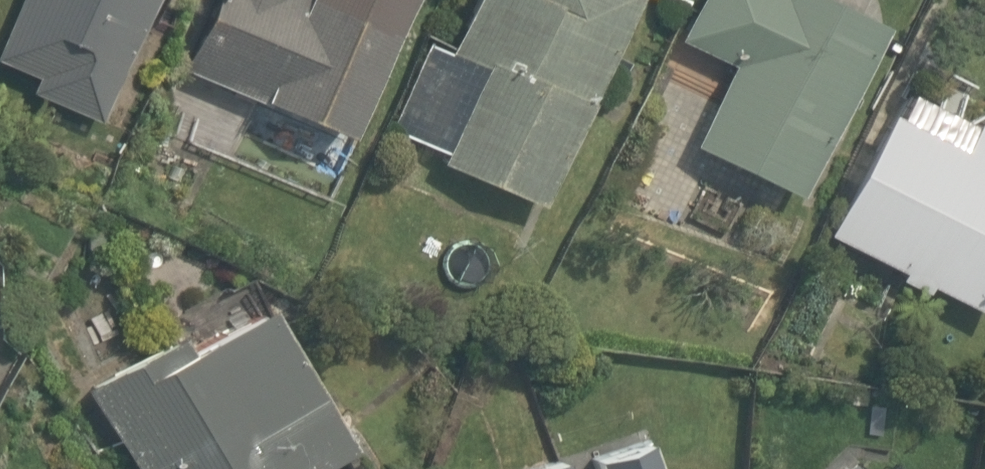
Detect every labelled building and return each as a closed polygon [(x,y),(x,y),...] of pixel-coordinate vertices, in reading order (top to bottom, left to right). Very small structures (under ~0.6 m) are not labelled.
[(140,0),(15,0),(0,41),(0,64),(31,75),(24,97),(96,122),(140,0)] [(389,0),(201,0),(175,70),(341,131),(389,0)] [(614,0),(452,0),(395,141),(533,197),(614,0)] [(839,0),(689,0),(670,42),(727,69),(692,146),(790,190),(870,14),(839,0)] [(898,88),(825,233),(979,310),(984,298),(984,132),(898,88)] [(127,468),(310,468),(337,453),(240,289),(77,386),(127,468)] [(867,427),(826,468),(910,468),(867,427)] [(530,468),(646,468),(632,432),(530,468)]
